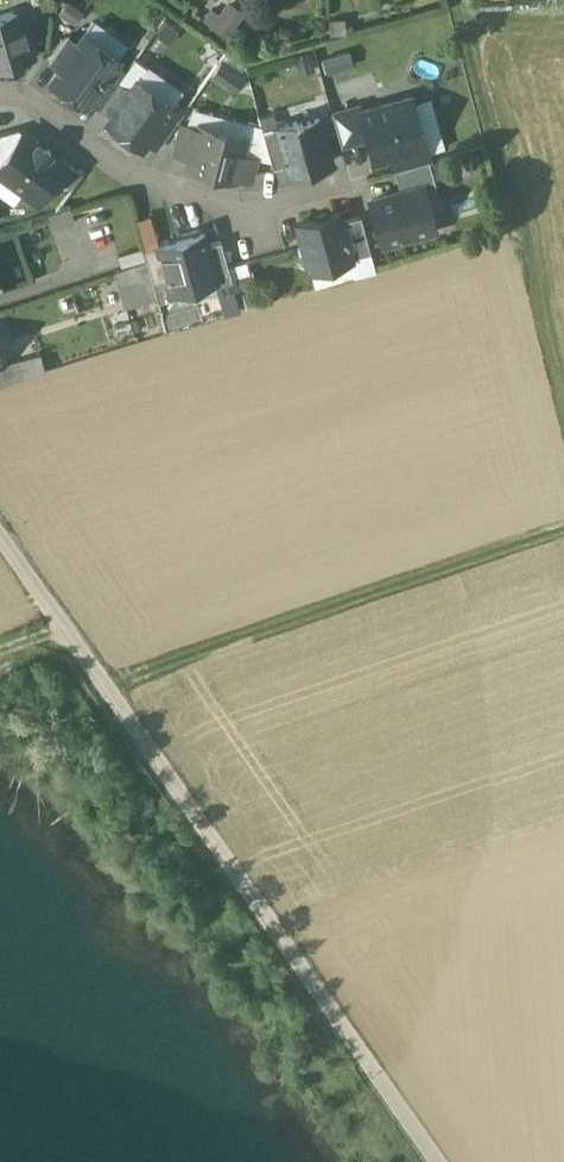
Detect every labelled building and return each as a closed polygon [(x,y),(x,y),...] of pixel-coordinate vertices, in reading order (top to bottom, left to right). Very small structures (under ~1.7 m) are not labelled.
[(242,14),(227,3),(218,16),(209,10),(202,22),(226,38),(242,14)] [(0,15),(0,66),(31,57),(27,42),(27,41),(29,38),(26,28),(23,26),(22,26),(22,25),(17,26),(13,11),(0,15)] [(118,56),(85,33),(77,44),(60,68),(52,80),(85,104),(113,63),(118,56)] [(65,36),(49,59),(60,68),(77,44),(65,36)] [(245,79),(222,62),(210,78),(233,95),(245,79)] [(113,63),(89,98),(100,106),(117,83),(125,71),(113,63)] [(171,104),(137,80),(128,92),(112,114),(108,120),(142,145),(146,139),(171,104)] [(117,83),(100,106),(112,114),(128,92),(117,83)] [(425,146),(411,95),(362,109),(369,138),(375,160),(391,155),(425,146)] [(341,145),(369,138),(362,109),(360,103),(332,111),(341,145)] [(171,104),(146,139),(158,148),(183,113),(171,104)] [(318,117),(298,123),(297,120),(276,126),(287,163),(288,169),(309,163),(310,166),(330,160),(318,117)] [(245,135),(197,123),(196,128),(197,128),(189,155),(187,164),(235,177),(235,175),(250,178),(256,157),(241,153),(245,135)] [(196,128),(181,124),(174,151),(189,155),(197,128),(196,128)] [(276,126),(262,130),(273,167),(287,163),(276,126)] [(22,132),(18,129),(0,135),(0,163),(22,132)] [(65,163),(22,132),(0,163),(0,174),(37,201),(65,163)] [(429,159),(425,146),(391,155),(394,169),(429,159)] [(429,159),(394,169),(401,191),(422,185),(423,188),(436,184),(429,159)] [(401,191),(371,200),(377,220),(382,241),(434,227),(423,188),(422,185),(401,191)] [(70,208),(47,216),(51,229),(75,222),(70,208)] [(338,211),(297,223),(301,239),(298,245),(300,252),(306,255),(310,268),(351,257),(350,256),(340,220),(338,211)] [(152,214),(140,217),(147,245),(158,242),(152,214)] [(360,214),(340,220),(350,256),(370,250),(360,214)] [(204,232),(158,245),(170,291),(172,290),(215,278),(216,278),(207,244),(204,232)] [(220,240),(207,244),(216,278),(215,278),(216,285),(217,285),(232,280),(220,240)] [(158,245),(144,249),(157,297),(157,301),(174,297),(172,290),(170,291),(158,245)] [(142,247),(118,254),(122,266),(146,259),(142,247)] [(157,297),(146,259),(122,266),(113,269),(125,307),(157,297)] [(215,278),(172,290),(174,297),(176,304),(219,292),(217,285),(216,285),(215,278)] [(45,371),(39,353),(0,365),(0,385),(45,371)]
